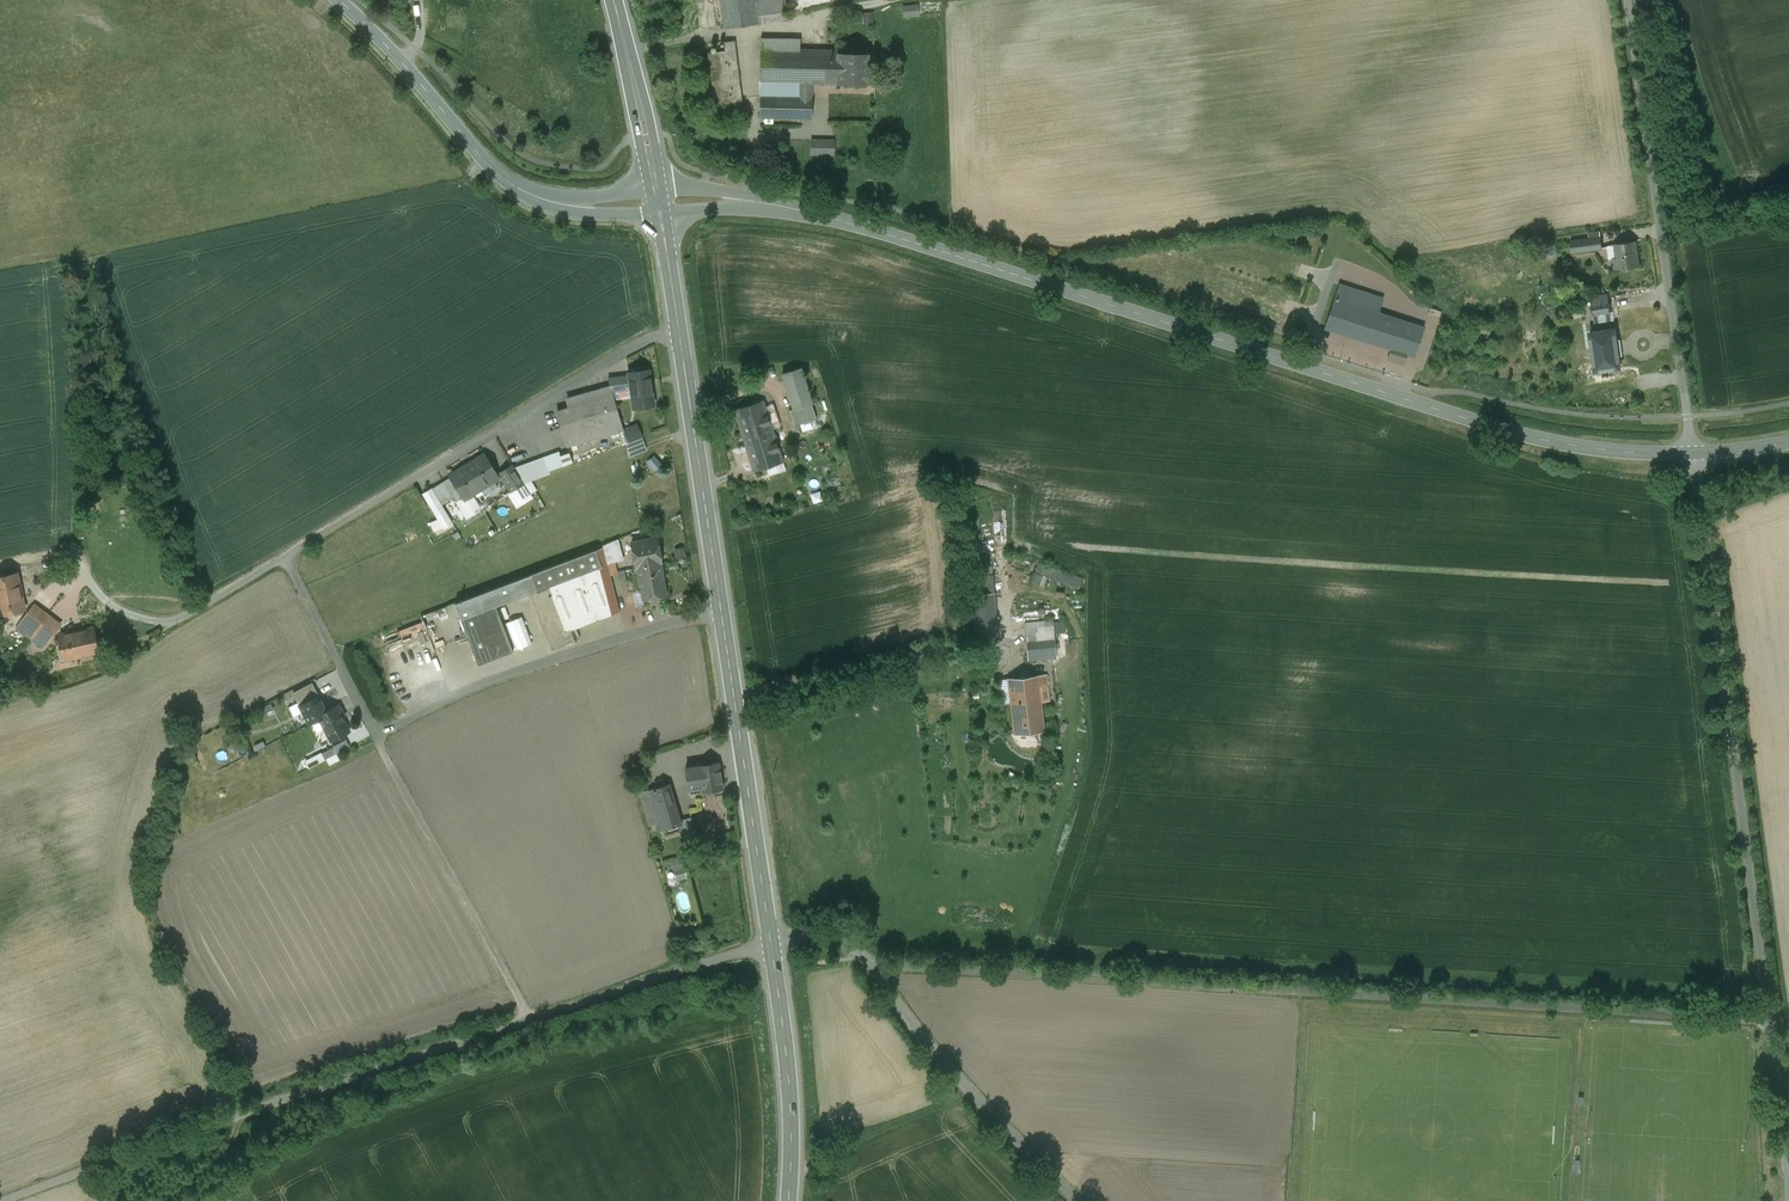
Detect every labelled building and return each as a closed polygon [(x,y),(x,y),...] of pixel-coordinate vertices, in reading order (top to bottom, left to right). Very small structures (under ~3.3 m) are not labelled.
[(725,27),(759,23),(756,1),(756,0),(721,0),(725,27)] [(756,1),(759,23),(788,19),(786,0),(767,0),(756,1)] [(922,15),(921,3),(905,4),(906,16),(922,15)] [(875,12),(863,11),(863,22),(874,22),(875,12)] [(801,38),(762,37),(762,50),(801,50),(801,38)] [(725,50),(709,53),(716,113),(744,110),(735,41),(725,42),(725,50)] [(801,50),(762,50),(761,81),(800,81),(813,82),(838,82),(839,53),(841,53),(841,51),(801,50)] [(841,53),(839,53),(838,82),(868,83),(869,53),(841,53)] [(813,82),(800,81),(799,96),(761,95),(761,117),(812,118),(813,82)] [(800,81),(761,81),(761,95),(799,96),(800,81)] [(834,141),(812,140),(811,154),(834,154),(834,141)] [(1589,239),(1571,241),(1572,252),(1602,248),(1601,237),(1589,239)] [(1637,241),(1615,244),(1615,245),(1617,258),(1613,259),(1615,269),(1614,269),(1640,266),(1640,265),(1639,266),(1637,253),(1638,253),(1636,242),(1637,242),(1637,241)] [(1383,299),(1339,286),(1325,328),(1390,349),(1404,353),(1405,350),(1413,324),(1378,313),(1383,299)] [(1608,294),(1590,297),(1591,304),(1609,302),(1608,294)] [(1609,302),(1591,304),(1593,315),(1594,315),(1611,313),(1611,312),(1609,302)] [(1559,314),(1557,304),(1548,306),(1550,316),(1559,314)] [(1444,313),(1433,307),(1430,313),(1440,319),(1444,313)] [(1622,310),(1615,311),(1616,319),(1624,318),(1622,310)] [(1611,313),(1594,315),(1595,323),(1614,320),(1613,312),(1611,312),(1611,313)] [(1423,328),(1413,324),(1405,350),(1408,351),(1407,354),(1414,357),(1423,328)] [(1622,327),(1594,330),(1599,373),(1626,370),(1622,327)] [(1404,353),(1390,349),(1388,358),(1403,363),(1407,354),(1408,351),(1405,350),(1404,353)] [(649,371),(629,374),(629,376),(631,390),(632,397),(652,395),(653,394),(649,371)] [(808,374),(788,380),(802,427),(822,422),(808,374)] [(629,376),(608,379),(611,388),(612,392),(631,390),(629,376)] [(611,388),(566,400),(569,409),(558,412),(568,446),(614,433),(609,415),(618,413),(612,392),(611,388)] [(652,395),(632,397),(634,408),(654,406),(652,395)] [(782,460),(763,402),(736,411),(755,469),(782,460)] [(637,425),(624,430),(628,442),(642,437),(637,425)] [(559,451),(543,457),(548,470),(564,464),(560,454),(559,451)] [(569,451),(560,454),(564,464),(572,461),(570,455),(569,451)] [(485,454),(449,476),(450,477),(462,498),(464,500),(475,493),(473,491),(488,481),(490,483),(500,477),(485,454)] [(655,455),(648,462),(656,470),(664,464),(655,455)] [(543,457),(514,469),(523,484),(549,474),(548,470),(543,457)] [(514,469),(512,465),(500,472),(512,491),(524,484),(523,484),(514,469)] [(462,498),(450,477),(444,481),(453,497),(456,502),(462,498)] [(444,481),(432,489),(441,504),(453,497),(444,481)] [(441,504),(432,489),(423,494),(445,528),(453,523),(448,515),(441,504)] [(814,502),(825,500),(823,491),(813,493),(814,502)] [(453,497),(441,504),(448,515),(460,508),(456,502),(453,497)] [(656,538),(631,543),(636,567),(637,567),(660,562),(661,562),(656,538)] [(677,557),(687,556),(686,547),(676,548),(677,557)] [(626,568),(620,548),(615,551),(620,570),(626,568)] [(620,570),(615,551),(604,555),(605,556),(609,573),(620,570)] [(605,556),(534,584),(540,599),(583,582),(584,583),(610,574),(609,573),(605,556)] [(660,562),(637,567),(643,599),(666,595),(660,562)] [(1081,587),(1085,577),(1038,562),(1035,572),(1081,587)] [(1047,586),(1050,577),(1036,572),(1033,581),(1047,586)] [(0,578),(0,608),(1,612),(25,607),(22,594),(23,594),(21,585),(20,585),(18,574),(0,578)] [(610,574),(584,583),(601,628),(590,633),(622,621),(610,574)] [(630,592),(627,579),(619,581),(623,594),(630,592)] [(527,586),(458,612),(463,627),(481,673),(516,660),(499,616),(533,602),(554,657),(575,650),(578,651),(582,646),(578,637),(590,633),(601,628),(584,583),(583,582),(540,599),(534,584),(527,586)] [(994,592),(975,594),(976,596),(972,596),(975,640),(978,640),(979,642),(997,640),(994,592)] [(42,622),(29,612),(17,627),(30,637),(42,622)] [(458,612),(424,625),(430,639),(463,627),(458,612)] [(55,632),(42,622),(30,637),(44,647),(55,632)] [(94,628),(60,634),(65,658),(99,652),(94,628)] [(1054,634),(1027,636),(1029,660),(1057,657),(1054,634)] [(1047,675),(1009,679),(1015,734),(1044,731),(1041,699),(1049,698),(1047,675)] [(318,734),(328,729),(327,727),(336,722),(321,693),(302,703),(318,734)] [(336,722),(327,727),(328,729),(339,752),(358,742),(351,727),(354,726),(349,716),(336,722)] [(718,762),(685,767),(688,792),(721,787),(718,762)] [(667,785),(647,791),(654,814),(657,813),(673,808),(667,785)] [(654,814),(647,791),(641,793),(650,825),(660,823),(657,813),(654,814)] [(673,808),(657,813),(660,823),(661,826),(659,827),(659,828),(678,822),(678,821),(673,808)] [(693,816),(678,821),(678,822),(684,841),(699,836),(693,816)] [(684,856),(672,858),(677,880),(688,877),(684,856)]
